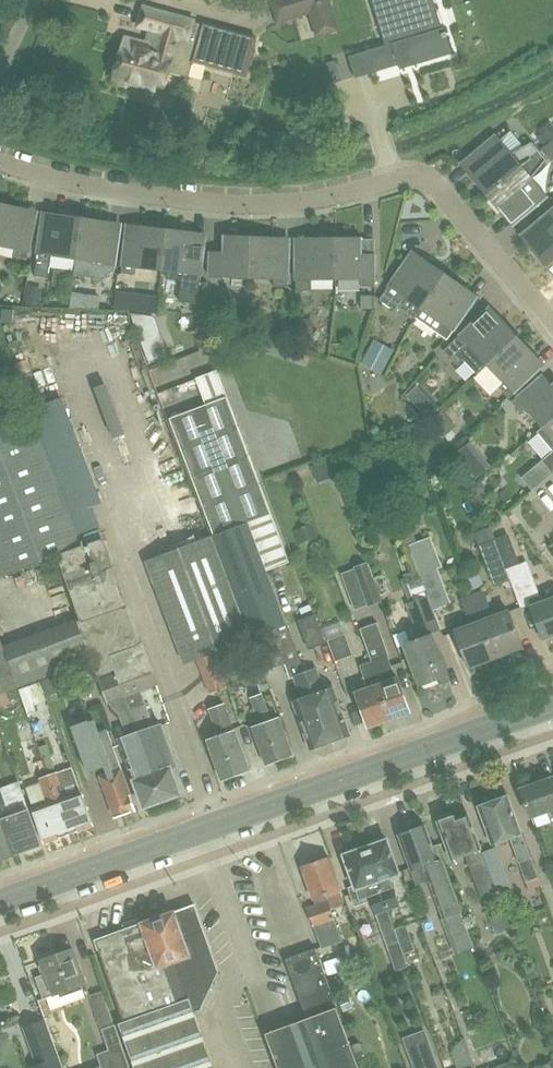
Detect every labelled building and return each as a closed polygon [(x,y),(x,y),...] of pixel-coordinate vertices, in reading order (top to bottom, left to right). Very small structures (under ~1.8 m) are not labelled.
[(338,28),(330,0),(271,0),(278,21),(310,12),(317,35),(338,28)] [(399,64),(400,66),(451,51),(444,27),(425,32),(420,15),(424,14),(420,0),(373,0),(386,44),(371,49),(378,71),(399,64)] [(138,24),(149,27),(145,42),(125,36),(114,76),(154,87),(155,84),(162,86),(166,70),(187,76),(192,59),(243,73),(246,64),(253,66),(257,52),(250,50),(254,38),(143,6),(138,24)] [(511,130),(500,138),(497,134),(462,163),(488,194),(540,150),(533,141),(524,145),(511,130)] [(542,148),(540,150),(552,161),(552,160),(552,139),(542,148)] [(548,159),(540,150),(488,194),(513,224),(548,196),(533,177),(548,159)] [(28,258),(39,211),(0,202),(0,244),(16,247),(15,255),(28,258)] [(548,265),(552,261),(552,208),(522,234),(548,265)] [(52,254),(76,257),(77,257),(83,217),(44,212),(37,259),(51,261),(52,254)] [(122,223),(109,221),(83,217),(77,257),(76,257),(74,272),(77,272),(77,274),(95,276),(99,283),(110,275),(109,273),(113,271),(115,271),(122,223)] [(128,224),(122,272),(136,274),(137,266),(162,269),(167,228),(128,224)] [(188,272),(187,280),(201,281),(207,233),(167,228),(162,269),(188,272)] [(275,278),(275,285),(289,286),(291,238),(225,235),(224,275),(275,278)] [(297,290),(312,290),(312,278),(336,278),(336,237),(296,237),(297,290)] [(336,237),(336,278),(362,278),(362,285),(376,285),(376,254),(362,254),(362,237),(336,237)] [(397,310),(400,306),(415,317),(446,273),(413,250),(380,299),(397,310)] [(51,261),(37,259),(35,274),(49,276),(51,261)] [(478,296),(446,273),(415,317),(416,318),(417,317),(448,339),(478,296)] [(361,308),(372,308),(372,294),(361,294),(361,308)] [(458,365),(465,358),(478,372),(517,335),(490,306),(444,350),(458,365)] [(12,324),(14,310),(2,309),(1,323),(12,324)] [(150,317),(132,314),(149,363),(166,357),(150,317)] [(544,364),(517,335),(478,372),(493,388),(498,388),(500,387),(509,397),(544,364)] [(381,341),(375,368),(397,373),(403,346),(381,341)] [(205,377),(212,397),(235,389),(228,369),(205,377)] [(527,407),(544,426),(538,431),(552,418),(552,384),(544,374),(512,401),(521,412),(527,407)] [(227,393),(167,416),(264,672),(287,663),(294,677),(306,671),(268,571),(291,561),(227,393)] [(436,393),(426,399),(435,417),(445,412),(436,393)] [(60,555),(61,557),(101,680),(118,673),(127,696),(157,685),(142,643),(141,644),(104,539),(94,541),(90,529),(100,525),(93,506),(103,502),(63,395),(31,407),(32,411),(84,545),(60,555)] [(2,576),(61,557),(60,555),(84,545),(32,411),(0,423),(0,572),(2,576)] [(538,431),(552,449),(552,418),(538,431)] [(552,470),(552,450),(543,459),(552,470)] [(313,522),(293,530),(298,544),(319,536),(313,522)] [(402,525),(409,544),(424,582),(424,581),(435,609),(452,602),(438,567),(443,566),(431,535),(418,540),(411,522),(402,525)] [(494,586),(511,579),(499,547),(496,538),(491,526),(474,533),(494,586)] [(212,535),(147,559),(152,572),(164,568),(198,659),(215,652),(251,638),(212,535)] [(499,547),(511,579),(519,598),(530,594),(535,607),(534,607),(546,639),(552,636),(552,600),(543,603),(527,562),(521,565),(512,543),(499,547)] [(369,605),(382,601),(367,561),(354,566),(369,605)] [(406,602),(419,637),(442,628),(435,609),(424,581),(424,582),(408,587),(413,600),(406,602)] [(485,589),(472,594),(496,657),(524,647),(510,610),(495,616),(485,589)] [(470,667),(496,657),(472,594),(461,598),(472,625),(456,631),(470,667)] [(298,619),(309,649),(326,642),(315,613),(298,619)] [(378,707),(383,722),(410,712),(398,677),(396,678),(387,654),(392,652),(380,617),(359,625),(372,660),(373,659),(381,684),(379,685),(386,704),(378,707)] [(7,690),(93,659),(78,620),(3,645),(0,637),(0,693),(7,690)] [(327,637),(336,660),(353,654),(345,632),(327,637)] [(421,685),(448,675),(433,634),(405,644),(421,685)] [(227,685),(215,652),(198,659),(211,691),(227,685)] [(368,727),(383,722),(378,707),(386,704),(379,685),(381,684),(373,659),(372,660),(359,665),(367,688),(355,692),(368,727)] [(316,668),(306,671),(330,740),(351,733),(334,687),(324,691),(316,668)] [(268,682),(264,672),(263,669),(253,672),(258,685),(268,682)] [(294,702),(310,747),(330,740),(306,671),(294,677),(302,699),(294,702)] [(135,780),(145,807),(162,801),(130,708),(131,707),(127,696),(118,673),(101,680),(120,711),(128,735),(120,738),(132,770),(128,771),(132,782),(135,780)] [(41,686),(21,693),(27,710),(30,718),(38,715),(35,707),(47,703),(41,686)] [(0,693),(0,703),(11,699),(7,690),(0,693)] [(266,764),(292,754),(279,719),(272,722),(262,694),(251,698),(261,726),(253,729),(266,764)] [(147,702),(131,707),(130,708),(162,801),(182,794),(172,767),(178,765),(163,724),(154,728),(152,722),(154,721),(147,702)] [(222,780),(249,770),(235,730),(234,731),(224,703),(209,709),(219,737),(208,741),(222,780)] [(135,811),(120,769),(121,769),(107,730),(99,733),(93,719),(90,721),(90,720),(72,727),(88,772),(105,765),(109,773),(100,777),(114,818),(135,811)] [(49,775),(70,833),(94,824),(81,790),(66,796),(58,772),(49,775)] [(46,842),(70,833),(49,775),(41,778),(49,802),(33,808),(46,842)] [(552,776),(520,788),(531,817),(552,809),(552,777),(552,776)] [(16,852),(42,843),(29,809),(13,815),(3,787),(0,788),(0,807),(16,852)] [(519,861),(531,857),(521,831),(520,832),(507,796),(505,797),(501,795),(494,797),(492,801),(479,806),(493,842),(510,836),(519,861)] [(16,852),(0,807),(0,858),(16,852)] [(456,814),(454,815),(450,812),(442,815),(440,820),(439,821),(452,857),(465,852),(473,875),(481,897),(498,891),(489,868),(483,854),(482,852),(467,812),(457,816),(456,814)] [(425,825),(414,829),(410,827),(403,830),(402,833),(399,835),(411,869),(424,865),(443,918),(445,918),(461,912),(462,911),(454,888),(453,889),(437,845),(433,846),(425,825)] [(386,839),(365,846),(388,909),(400,904),(390,876),(399,872),(386,839)] [(371,899),(376,913),(388,947),(400,943),(388,909),(365,846),(344,854),(362,903),(371,899)] [(483,854),(489,868),(498,891),(500,898),(514,893),(497,847),(482,852),(483,854)] [(331,906),(326,894),(341,888),(328,856),(301,866),(313,898),(314,898),(316,903),(307,906),(313,926),(314,926),(322,948),(343,940),(331,906)] [(523,871),(527,881),(539,876),(535,866),(523,871)] [(175,911),(191,958),(155,971),(139,924),(97,940),(126,1020),(119,1022),(136,1067),(214,1067),(193,1009),(199,1007),(220,970),(196,904),(175,911)] [(155,971),(156,970),(191,958),(175,911),(139,924),(155,971)] [(461,912),(445,918),(449,930),(466,924),(461,912)] [(407,924),(395,928),(404,953),(416,949),(407,924)] [(286,958),(307,1017),(337,1009),(316,947),(286,958)] [(45,998),(87,982),(74,948),(43,959),(48,972),(37,976),(45,998)] [(90,994),(102,1028),(115,1023),(103,990),(90,994)] [(339,997),(344,1011),(353,1007),(347,994),(339,997)] [(278,1067),(359,1067),(337,1009),(266,1032),(278,1067)] [(60,1059),(58,1059),(44,1020),(25,1027),(38,1063),(28,1066),(29,1067),(63,1067),(60,1059)] [(103,1032),(109,1049),(97,1053),(102,1067),(130,1067),(131,1067),(117,1028),(103,1032)] [(8,1047),(4,1034),(0,1035),(0,1050),(8,1047)] [(416,1067),(436,1067),(430,1050),(411,1056),(416,1067)]
